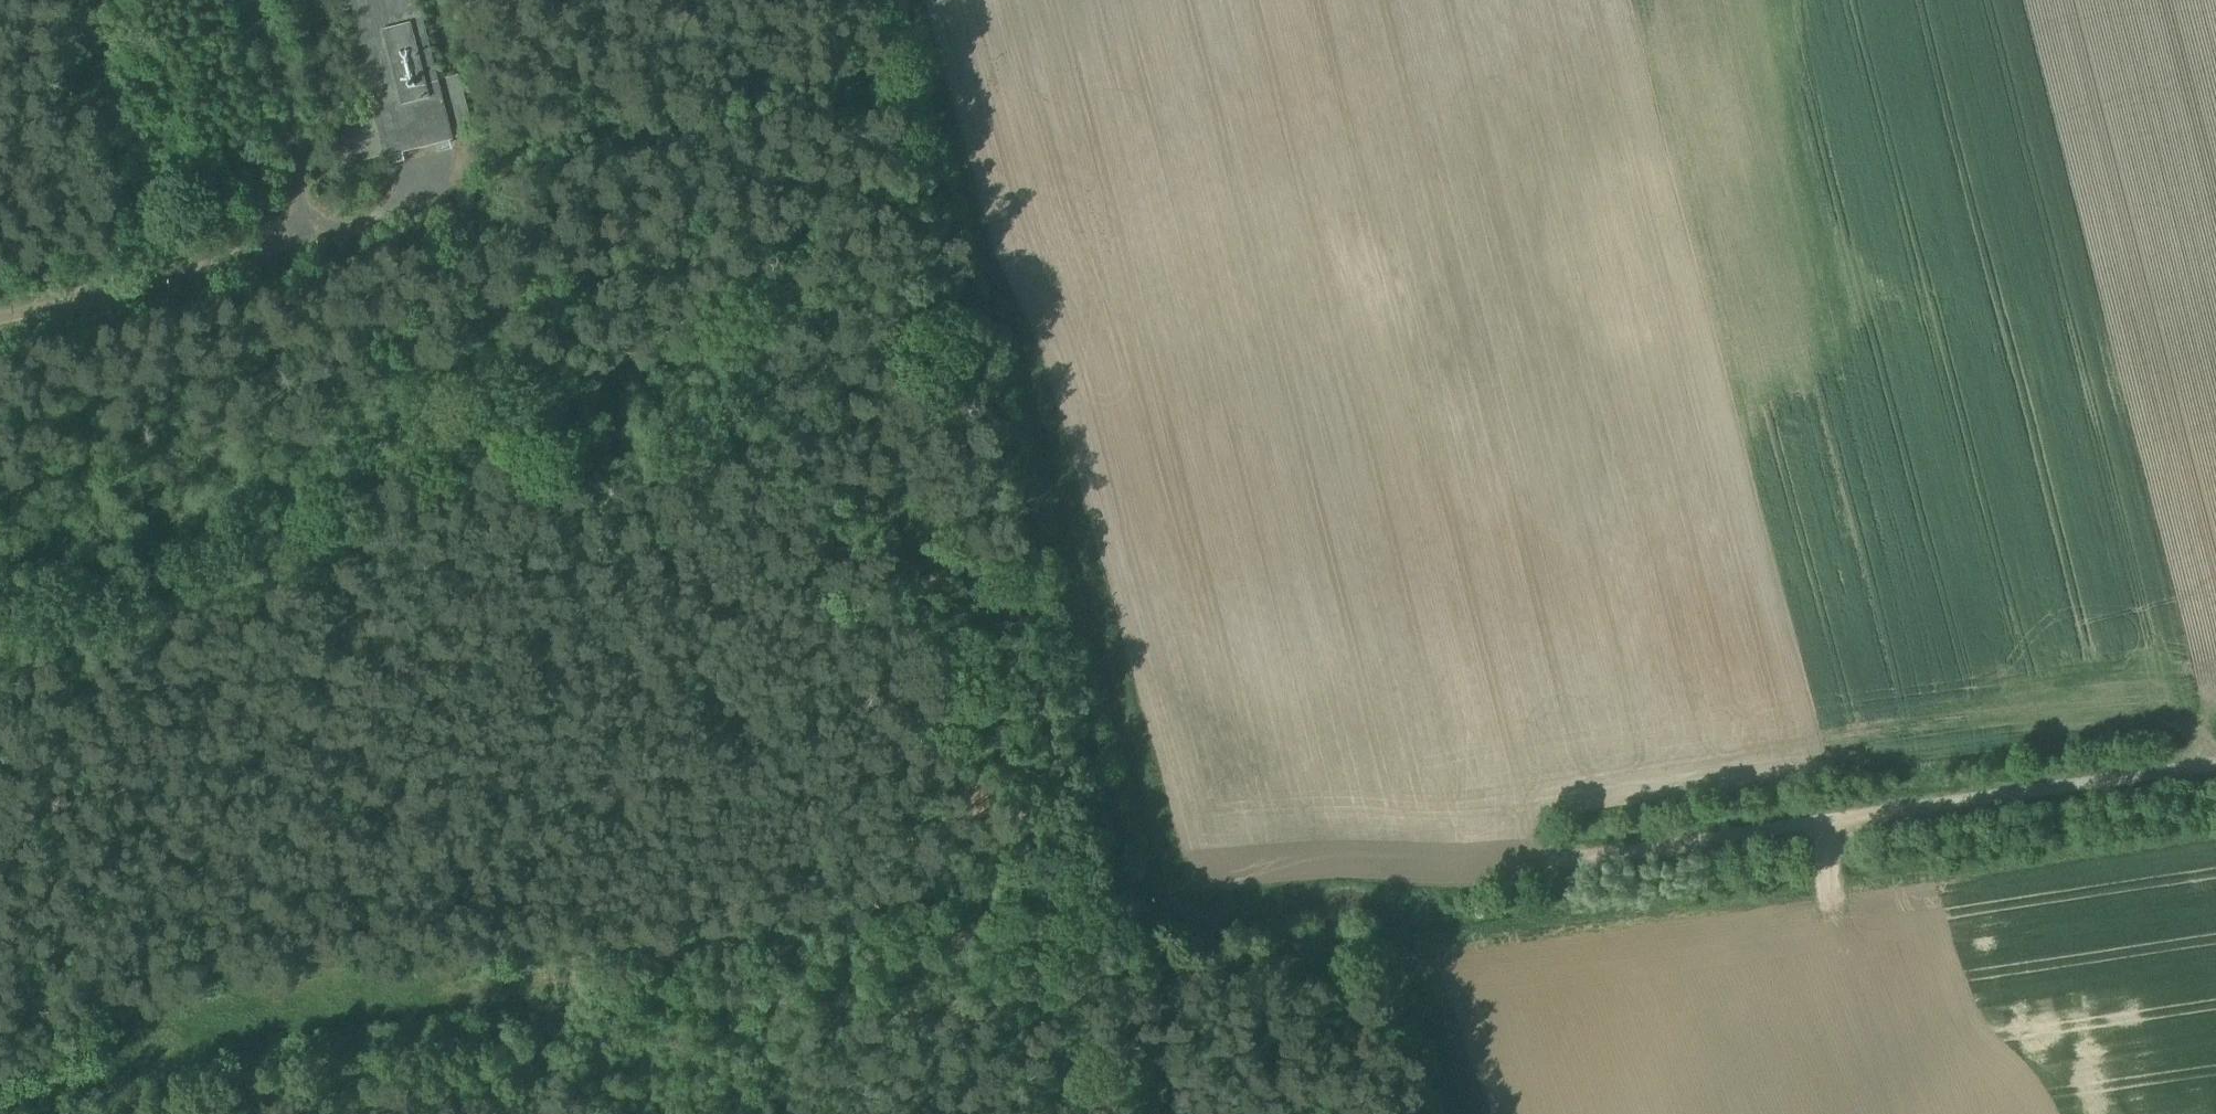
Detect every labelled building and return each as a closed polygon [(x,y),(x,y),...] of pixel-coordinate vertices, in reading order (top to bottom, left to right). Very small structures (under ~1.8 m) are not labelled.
[(341,119),(351,162),(476,131),(462,75),(441,80),(421,0),(345,0),(373,111),(341,119)]
